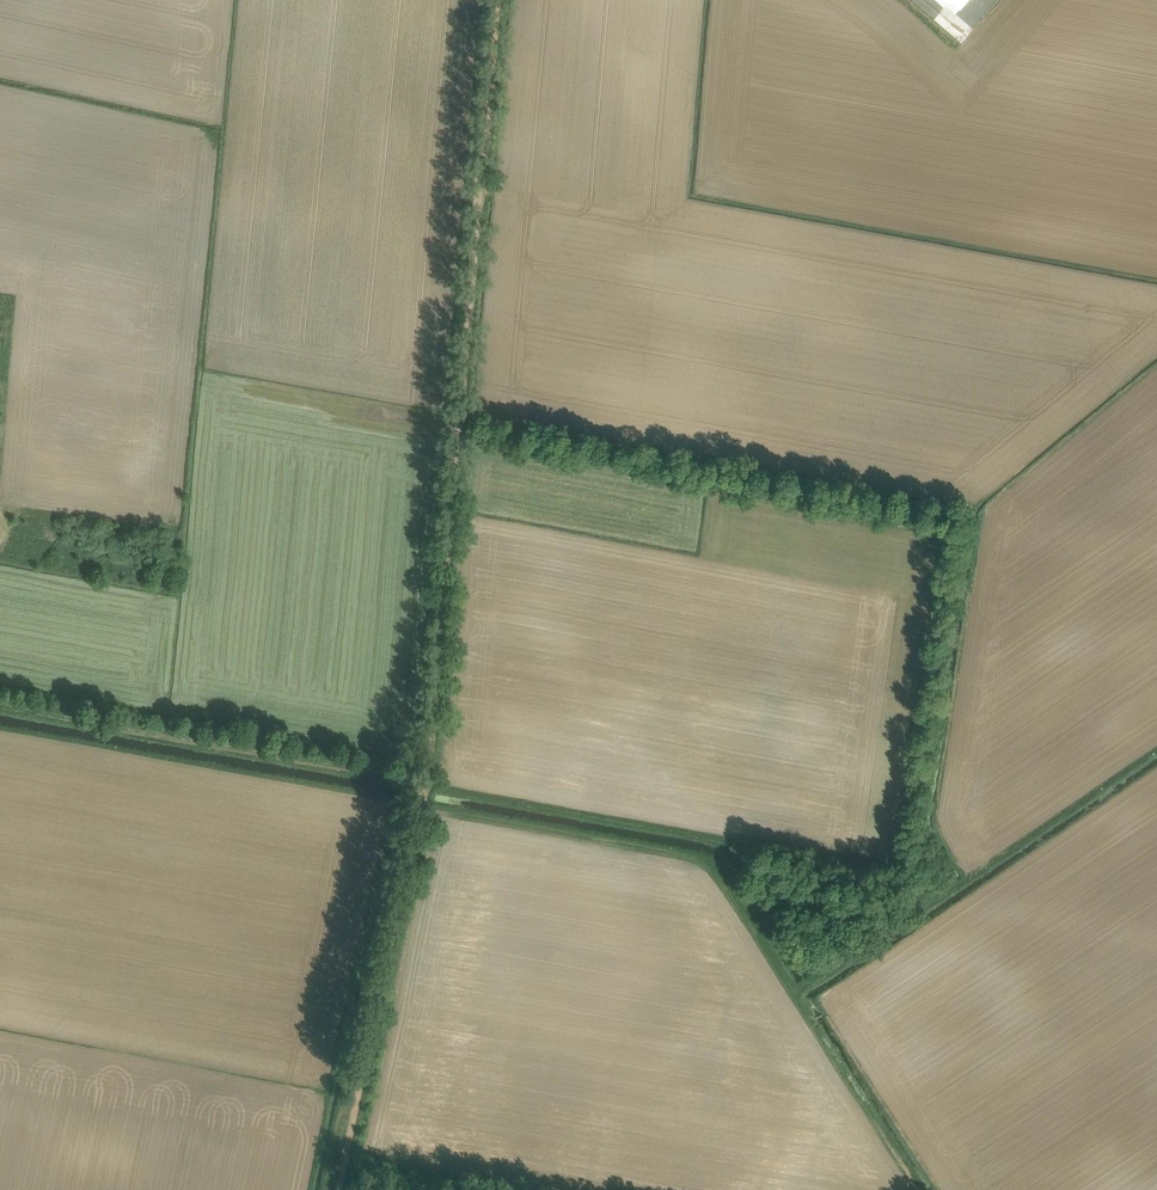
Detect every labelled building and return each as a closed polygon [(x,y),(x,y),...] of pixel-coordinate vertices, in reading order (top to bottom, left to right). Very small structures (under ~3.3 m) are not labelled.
[(961,10),(969,0),(949,0),(961,10)]
